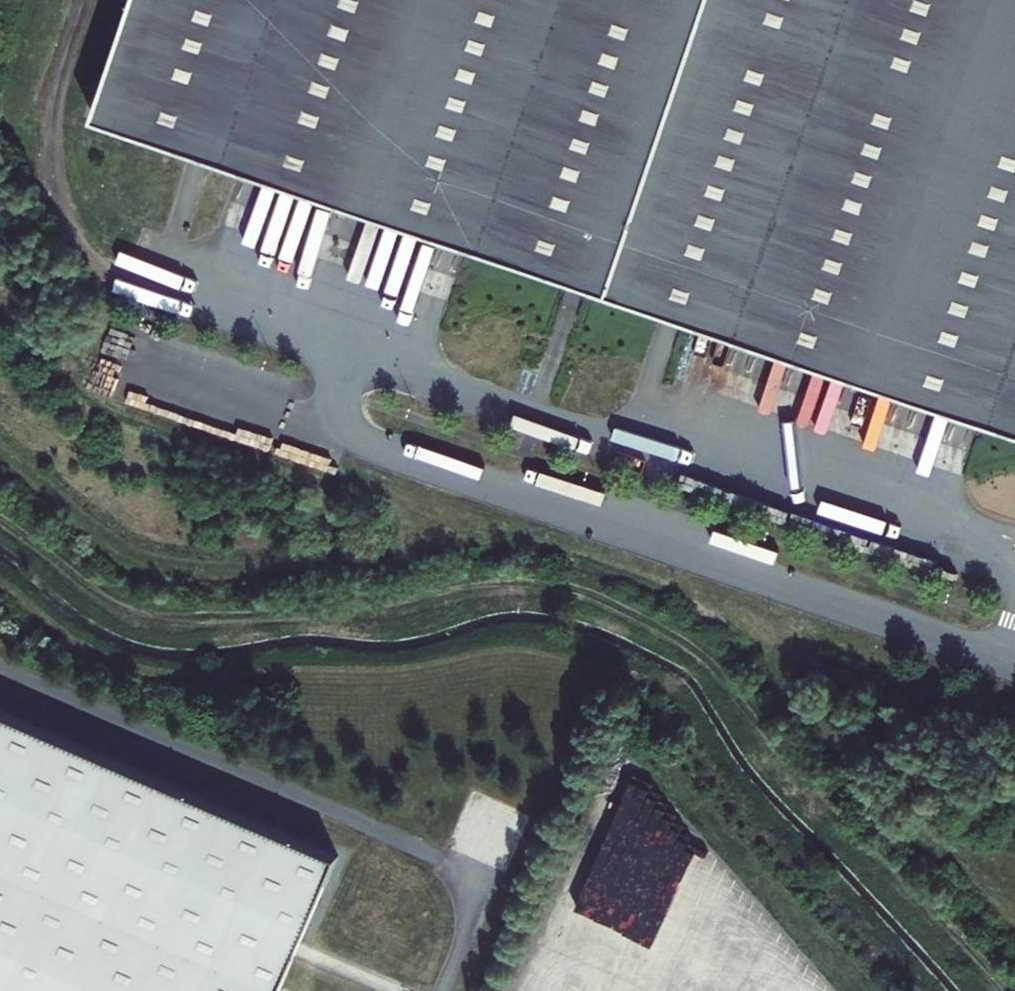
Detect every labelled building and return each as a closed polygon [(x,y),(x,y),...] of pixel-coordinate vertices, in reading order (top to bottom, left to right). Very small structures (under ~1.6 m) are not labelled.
[(94,119),(1014,433),(1014,0),(135,0),(94,119)] [(339,857),(0,710),(0,990),(281,990),(339,857)] [(620,875),(637,881),(669,798),(652,791),(620,875)] [(807,990),(826,990),(831,982),(751,941),(743,958),(807,990)] [(673,965),(743,990),(761,990),(766,978),(680,947),(673,965)] [(642,960),(635,977),(667,990),(717,990),(642,960)]
